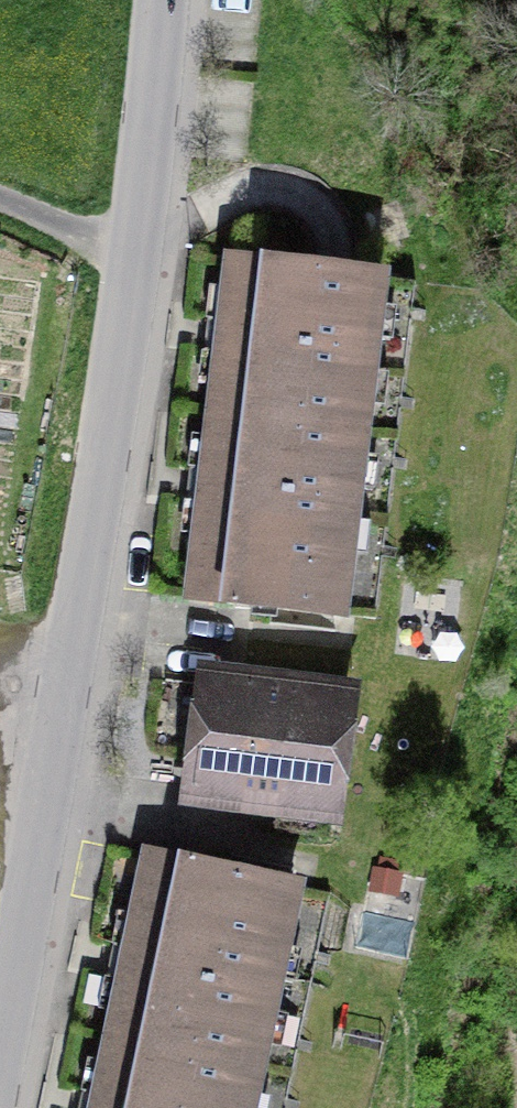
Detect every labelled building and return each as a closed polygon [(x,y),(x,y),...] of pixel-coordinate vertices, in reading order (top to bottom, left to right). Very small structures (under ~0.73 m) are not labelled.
[(223,414),(401,432),(418,261),(240,242),(223,414)] [(401,432),(223,414),(205,589),(382,608),(401,432)] [(388,681),(219,661),(203,798),(372,820),(388,681)] [(122,1009),(292,1042),(324,876),(154,843),(122,1009)] [(104,1107),(279,1107),(292,1042),(122,1009),(104,1107)]
